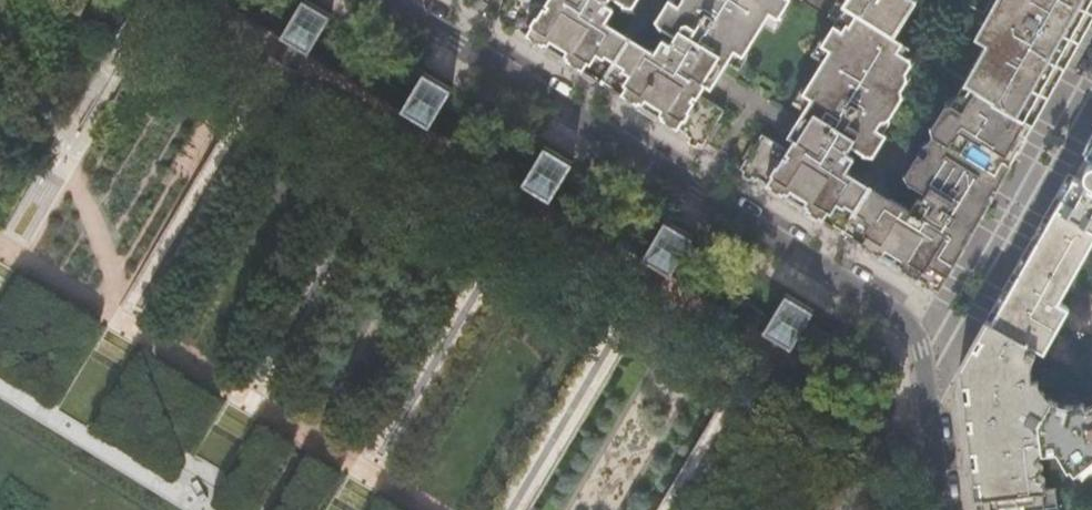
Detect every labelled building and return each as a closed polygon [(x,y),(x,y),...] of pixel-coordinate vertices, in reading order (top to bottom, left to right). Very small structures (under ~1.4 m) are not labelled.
[(304,0),(303,0),(280,37),(288,41),(298,47),(308,53),(330,16),(304,0)] [(547,3),(542,0),(509,0),(502,10),(505,13),(497,24),(527,43),(581,76),(584,71),(592,60),(594,60),(605,43),(603,40),(611,28),(605,23),(613,10),(605,5),(608,0),(549,0),(547,3)] [(621,5),(621,11),(631,12),(631,8),(636,0),(613,0),(621,5)] [(672,2),(670,1),(658,19),(651,23),(656,33),(661,30),(672,37),(673,39),(671,43),(669,45),(661,40),(654,52),(646,48),(639,60),(638,62),(636,61),(628,74),(626,78),(627,79),(619,92),(615,99),(668,132),(700,152),(708,139),(710,140),(719,126),(716,124),(723,113),(698,97),(697,96),(702,87),(704,86),(710,89),(727,63),(738,71),(747,58),(743,54),(762,24),(774,32),(783,20),(780,16),(790,0),(674,0),(672,2)] [(842,6),(887,34),(897,20),(905,19),(916,1),(915,0),(846,0),(842,6)] [(966,83),(994,99),(994,102),(1032,124),(1064,67),(1091,16),(1091,0),(1011,0),(966,83)] [(904,59),(911,49),(887,34),(842,6),(837,3),(828,18),(836,22),(822,45),(819,43),(811,56),(823,63),(805,92),(800,91),(791,105),(802,112),(785,138),(792,142),(785,153),(760,137),(753,148),(750,146),(742,159),(742,163),(736,173),(746,179),(813,221),(820,226),(824,220),(833,206),(836,206),(844,193),(842,191),(851,177),(845,173),(854,158),(846,153),(850,147),(862,154),(862,161),(872,160),(871,157),(885,136),(882,134),(888,124),(888,120),(901,99),(905,99),(903,88),(906,83),(910,82),(907,72),(909,68),(915,67),(912,59),(908,61),(904,59)] [(646,48),(611,28),(603,40),(605,43),(594,60),(592,60),(584,71),(598,80),(619,92),(627,79),(626,78),(628,74),(636,61),(638,62),(639,60),(646,48)] [(298,47),(288,41),(285,47),(275,62),(285,68),(295,53),(298,47)] [(272,110),(294,74),(285,68),(275,62),(267,57),(244,94),(272,110)] [(451,90),(424,72),(401,110),(410,115),(420,121),(428,126),(451,90)] [(909,214),(887,199),(880,210),(878,213),(875,213),(869,223),(867,226),(868,228),(859,244),(857,248),(897,272),(933,292),(967,235),(1001,177),(1026,134),(1032,124),(994,102),(994,99),(966,83),(959,95),(960,97),(958,99),(945,102),(947,108),(933,129),(928,130),(931,144),(929,146),(924,145),(905,176),(900,179),(905,188),(910,186),(925,196),(921,203),(918,201),(909,214)] [(420,121),(410,115),(407,122),(398,137),(407,142),(416,127),(420,121)] [(551,200),(574,163),(546,146),(523,183),(532,189),(542,194),(551,200)] [(1072,178),(1063,194),(1035,245),(1007,295),(991,323),(1030,346),(1043,352),(1067,310),(1057,302),(1091,242),(1091,163),(1090,163),(1085,168),(1084,174),(1085,178),(1089,182),(1088,185),(1086,186),(1072,178)] [(887,199),(851,177),(842,191),(844,193),(836,206),(833,206),(824,220),(859,244),(868,228),(867,226),(869,223),(875,213),(878,213),(880,210),(887,199)] [(542,194),(532,189),(528,196),(520,210),(529,216),(538,202),(542,194)] [(515,258),(538,221),(529,216),(520,210),(511,205),(509,205),(487,242),(515,258)] [(671,272),(694,235),(666,219),(644,255),(652,260),(663,267),(671,272)] [(663,267),(652,260),(647,268),(639,282),(650,289),(658,275),(663,267)] [(633,331),(656,294),(650,289),(639,282),(629,277),(606,314),(633,331)] [(811,314),(813,310),(785,293),(763,330),(772,335),(782,341),(791,347),(811,314)] [(1030,346),(991,323),(985,321),(971,346),(958,368),(964,421),(972,485),(974,500),(981,499),(982,509),(1022,509),(1056,505),(1053,488),(1045,489),(1042,478),(1036,473),(1041,465),(1036,461),(1041,453),(1038,424),(1051,400),(1042,393),(1035,381),(1030,381),(1029,369),(1034,354),(1028,351),(1030,346)] [(782,341),(772,335),(768,342),(759,357),(769,363),(778,348),(782,341)] [(754,404),(777,368),(769,363),(759,357),(750,351),(727,388),(754,404)] [(1087,408),(1085,408),(1083,404),(1066,405),(1051,400),(1038,424),(1041,453),(1056,451),(1067,469),(1069,469),(1073,474),(1077,472),(1079,476),(1083,476),(1089,470),(1091,468),(1091,406),(1087,408)]
